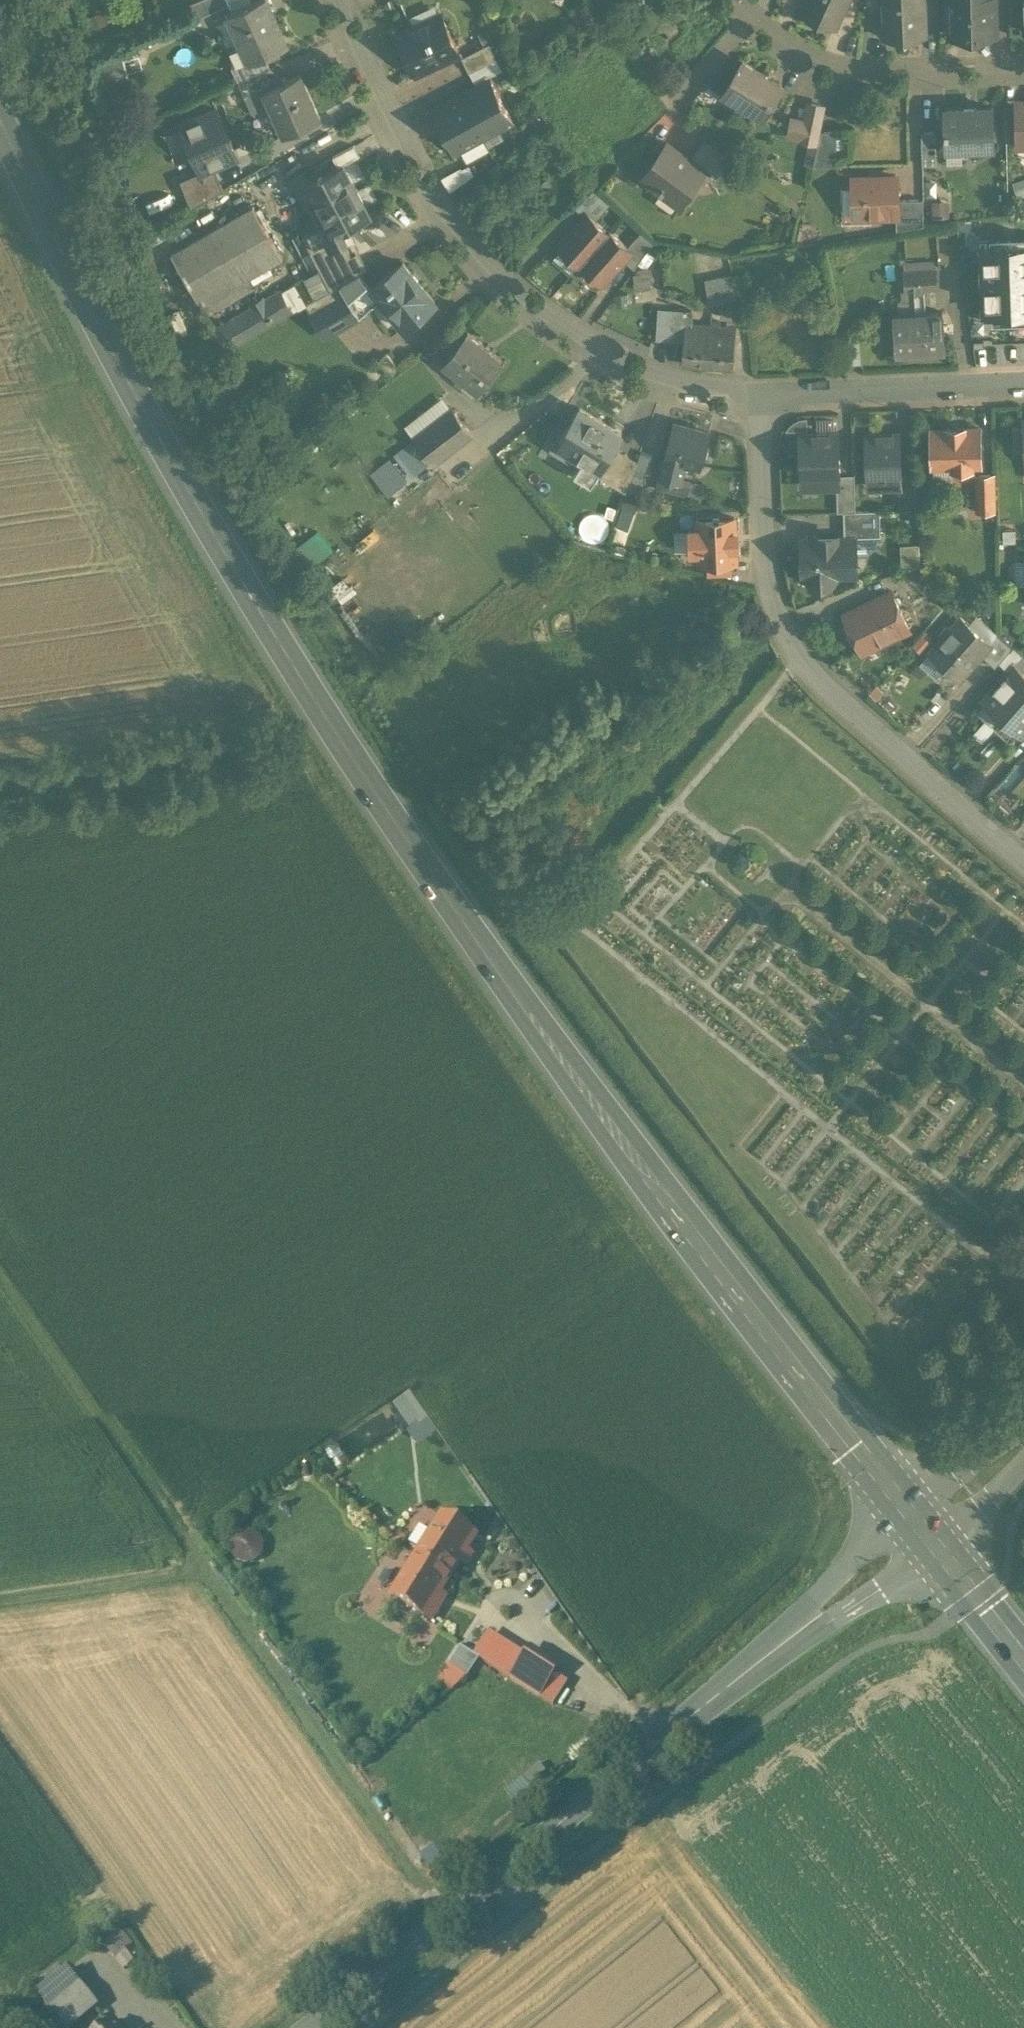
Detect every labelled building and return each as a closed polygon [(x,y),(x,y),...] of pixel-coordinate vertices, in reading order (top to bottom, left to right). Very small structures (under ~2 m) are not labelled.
[(190,2),(196,16),(229,2),(228,0),(193,0),(190,2)] [(227,12),(249,59),(286,42),(267,0),(254,0),(227,12)] [(802,6),(801,10),(835,25),(846,0),(805,0),(802,6)] [(882,35),(923,34),(922,0),(881,0),(882,35)] [(953,31),(950,31),(950,33),(996,32),(996,30),(994,30),(993,0),(952,0),(953,31)] [(440,9),(396,30),(416,71),(459,51),(440,9)] [(488,41),(462,55),(470,69),(496,55),(488,41)] [(780,83),(742,60),(724,90),(762,113),(780,83)] [(269,65),(238,79),(244,92),(261,85),(263,89),(277,83),(269,65)] [(277,83),(263,89),(283,133),(320,116),(300,72),(277,83)] [(488,76),(459,93),(481,135),(511,119),(488,76)] [(459,93),(432,107),(455,149),(481,135),(459,93)] [(807,101),(804,118),(792,116),(788,133),(817,140),(820,129),(824,109),(825,104),(807,101)] [(991,104),(943,106),(945,142),(961,141),(961,143),(993,142),(991,104)] [(1016,105),(1017,139),(1023,138),(1023,104),(1016,105)] [(237,155),(216,108),(213,109),(214,110),(184,123),(184,121),(181,123),(183,127),(182,127),(201,169),(201,170),(203,170),(203,169),(213,164),(233,155),(234,157),(237,155)] [(835,129),(820,129),(817,140),(812,164),(836,163),(835,129)] [(936,161),(935,129),(920,130),(921,161),(936,161)] [(705,137),(690,158),(710,172),(717,177),(732,156),(705,137)] [(690,158),(668,141),(642,176),(679,204),(682,201),(704,171),(709,175),(710,172),(690,158)] [(343,162),(303,183),(304,184),(322,218),(317,220),(319,224),(324,222),(330,232),(350,222),(369,212),(343,162)] [(223,187),(213,164),(203,169),(203,170),(201,170),(201,169),(180,178),(191,205),(223,187)] [(896,197),(896,174),(852,175),(853,214),(895,213),(897,213),(896,197)] [(1019,194),(1023,192),(1023,176),(1014,179),(1019,194)] [(922,197),(896,197),(897,213),(895,213),(896,227),(923,223),(922,197)] [(950,213),(948,198),(932,200),(933,215),(950,213)] [(252,203),(171,250),(201,302),(207,312),(255,285),(249,274),(282,255),(252,203)] [(583,213),(557,244),(579,264),(580,262),(608,230),(594,218),(586,210),(583,213)] [(350,222),(330,232),(324,222),(319,224),(303,233),(331,286),(340,282),(347,277),(337,259),(357,249),(350,222)] [(608,230),(580,262),(602,281),(623,258),(631,248),(627,245),(608,228),(608,230)] [(640,230),(627,245),(631,248),(623,258),(633,266),(652,241),(640,230)] [(980,237),(983,320),(1023,319),(1023,235),(980,237)] [(357,249),(337,259),(347,277),(366,266),(357,249)] [(401,260),(371,285),(404,325),(435,300),(401,260)] [(935,262),(902,264),(903,284),(936,281),(935,262)] [(732,273),(704,278),(708,303),(736,298),(732,273)] [(304,275),(293,280),(304,301),(314,295),(304,275)] [(293,280),(214,326),(227,347),(291,310),(298,306),(297,305),(304,301),(293,280)] [(331,286),(305,302),(324,334),(359,314),(340,282),(331,286)] [(672,308),(658,306),(655,337),(669,338),(672,308)] [(710,324),(689,322),(691,309),(672,308),(669,338),(685,339),(683,362),(707,364),(710,324)] [(942,310),(893,313),(895,350),(944,347),(942,310)] [(734,326),(718,325),(718,321),(710,321),(710,324),(707,364),(730,366),(734,326)] [(501,359),(466,331),(443,359),(478,387),(501,359)] [(401,368),(386,350),(377,358),(392,376),(401,368)] [(621,431),(578,405),(556,441),(599,467),(613,445),(621,431)] [(452,406),(413,437),(431,461),(471,430),(452,406)] [(874,413),(854,414),(854,423),(874,422),(874,413)] [(709,430),(672,421),(663,455),(664,455),(686,460),(701,464),(709,430)] [(962,424),(962,426),(947,426),(947,424),(945,424),(946,428),(930,428),(931,464),(951,463),(951,467),(971,466),(971,463),(979,463),(978,427),(963,427),(963,424),(962,424)] [(899,431),(863,432),(866,490),(899,490),(899,509),(915,508),(913,473),(900,474),(899,431)] [(838,432),(798,433),(800,491),(834,491),(835,513),(843,513),(852,513),(852,477),(839,477),(838,432)] [(637,460),(613,445),(599,467),(595,473),(625,490),(632,471),(637,460)] [(651,454),(641,451),(637,460),(632,471),(643,475),(651,454)] [(686,460),(664,455),(658,476),(681,481),(686,460)] [(992,473),(975,473),(976,509),(993,509),(993,499),(992,487),(992,473)] [(681,481),(658,476),(656,485),(688,493),(690,484),(681,481)] [(1022,486),(992,487),(993,499),(1022,498),(1022,486)] [(734,511),(699,512),(699,528),(691,528),(692,554),(698,554),(699,563),(736,561),(735,548),(739,548),(738,529),(735,529),(734,511)] [(852,513),(843,513),(843,536),(854,536),(854,537),(857,535),(879,534),(878,512),(852,513)] [(843,536),(833,537),(833,538),(819,539),(819,537),(800,538),(802,574),(806,573),(806,576),(812,582),(829,581),(834,576),(834,573),(855,572),(854,537),(854,536),(843,536)] [(1016,557),(1016,583),(1023,583),(1023,557),(1016,557)] [(890,590),(845,612),(849,620),(845,622),(842,629),(848,640),(854,642),(859,640),(863,648),(907,627),(890,590)] [(988,641),(959,616),(929,651),(958,676),(979,652),(988,642),(988,641)] [(1011,645),(995,632),(988,641),(988,642),(979,652),(994,665),(1011,645)] [(981,698),(1001,716),(1023,689),(1023,672),(1013,662),(981,698)] [(1001,716),(1020,733),(1023,729),(1023,689),(1001,716)] [(442,1517),(392,1596),(429,1620),(440,1602),(435,1599),(474,1537),(442,1517)] [(263,1562),(264,1532),(231,1531),(231,1561),(263,1562)] [(475,1654),(461,1645),(439,1682),(458,1693),(477,1660),(555,1705),(570,1681),(556,1673),(562,1664),(530,1646),(526,1653),(488,1630),(475,1654)] [(133,1945),(118,1927),(100,1942),(116,1958),(130,1947),(133,1945)] [(130,1947),(116,1958),(124,1969),(139,1958),(130,1947)] [(68,1969),(36,1996),(63,2027),(72,2027),(99,2006),(68,1969)]
